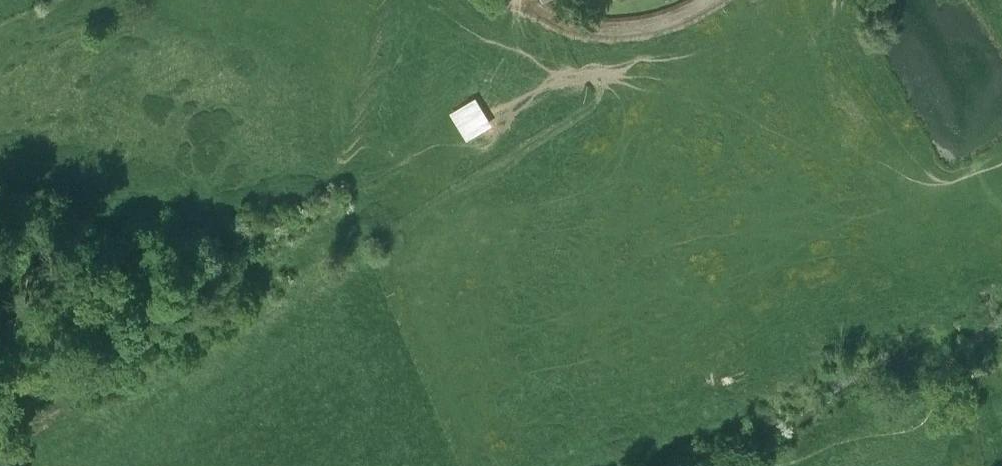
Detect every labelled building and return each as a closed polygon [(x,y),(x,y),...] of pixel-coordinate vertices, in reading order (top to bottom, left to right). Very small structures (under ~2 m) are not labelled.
[(475,96),(450,111),(467,138),(491,123),(475,96)]
